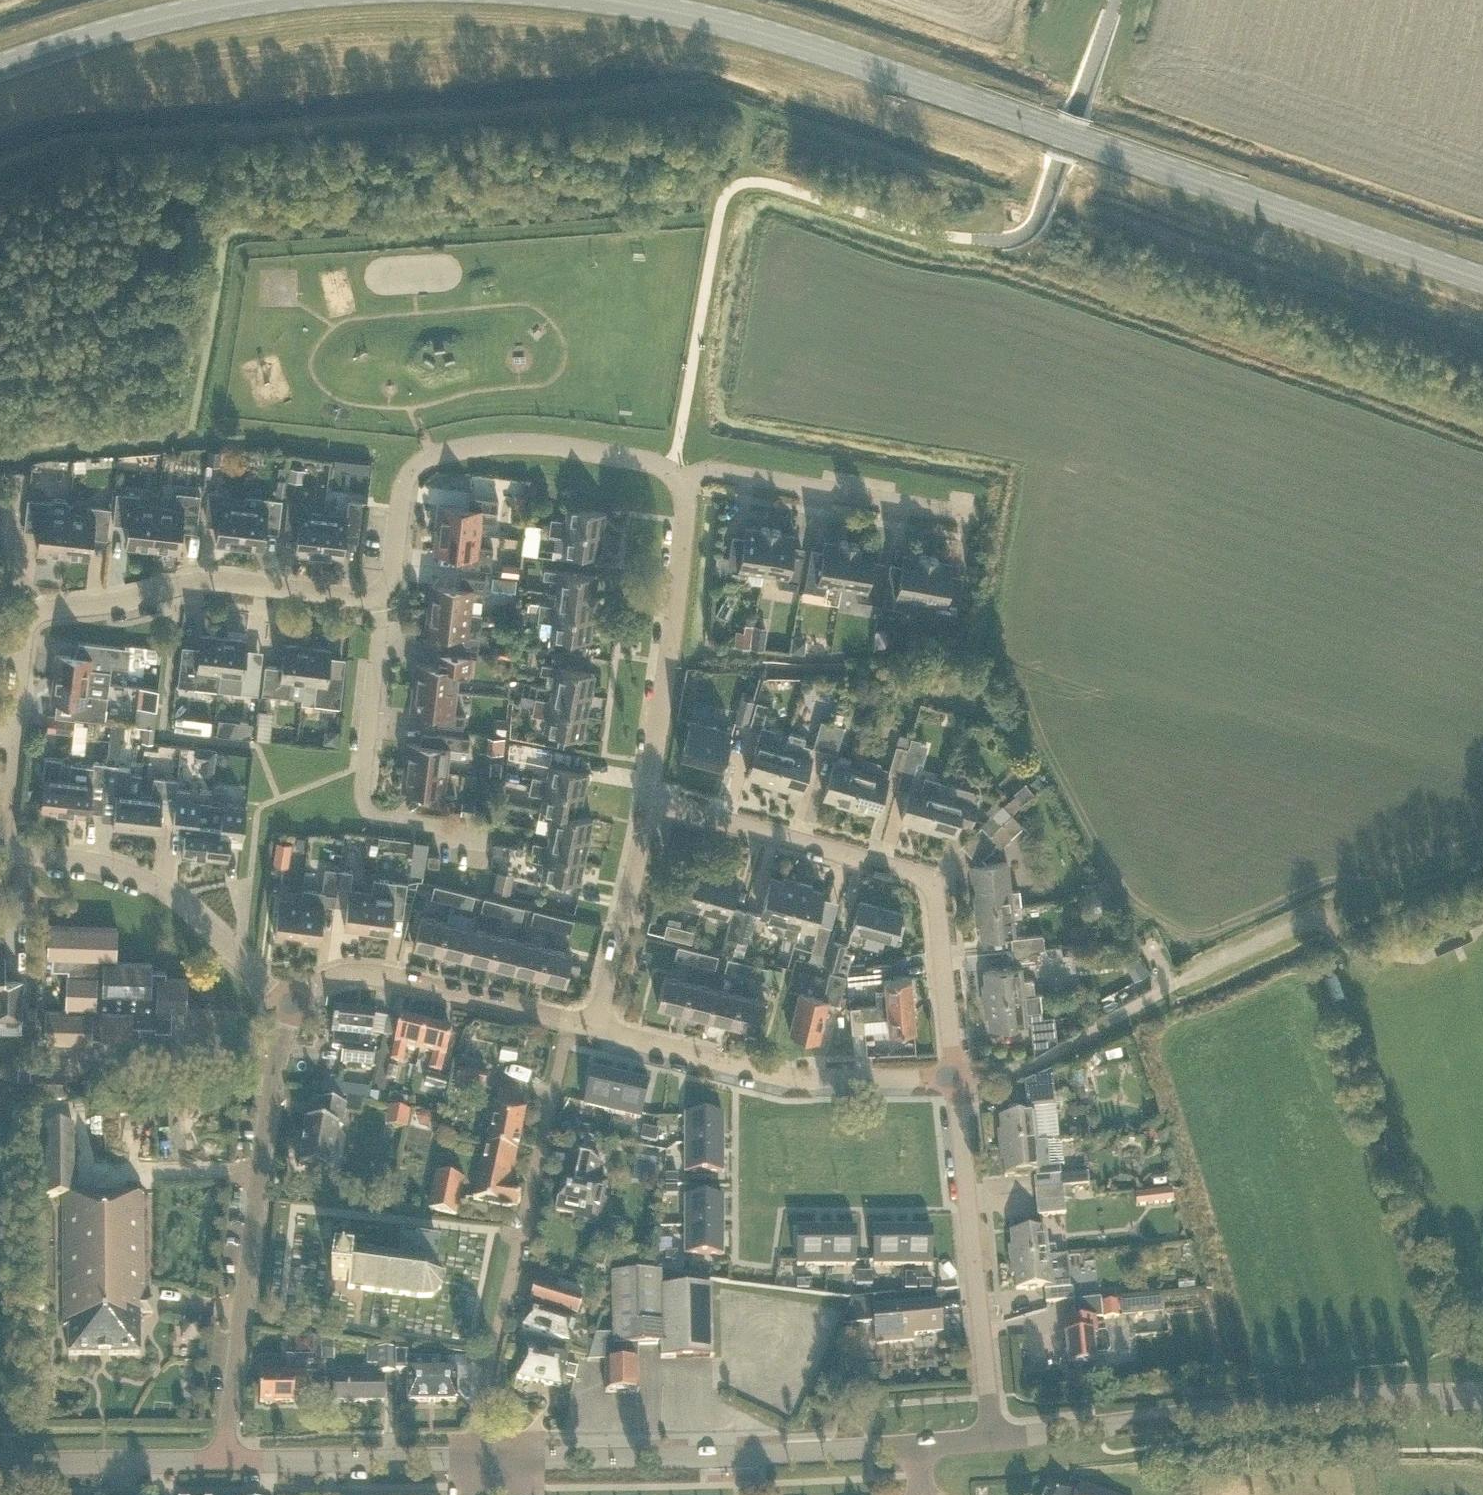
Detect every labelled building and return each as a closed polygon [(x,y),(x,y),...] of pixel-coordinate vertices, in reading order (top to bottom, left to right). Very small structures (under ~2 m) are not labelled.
[(206,465),(220,466),(220,451),(207,451),(206,465)] [(303,468),(290,467),(288,480),(302,482),(303,468)] [(351,475),(350,492),(366,493),(367,477),(351,475)] [(276,494),(284,495),(285,480),(277,479),(276,494)] [(205,517),(216,518),(218,522),(216,543),(239,546),(244,505),(221,502),(222,493),(208,491),(205,517)] [(200,495),(176,492),(175,509),(157,507),(152,548),(178,551),(181,526),(197,527),(200,495)] [(139,506),(140,495),(116,493),(113,519),(129,520),(126,545),(152,548),(157,507),(139,506)] [(268,525),(278,526),(282,500),(245,495),(244,505),(239,546),(262,549),(265,527),(268,525)] [(514,495),(512,519),(525,520),(528,496),(514,495)] [(495,522),(498,499),(469,496),(468,508),(440,505),(437,528),(478,532),(480,520),(495,522)] [(40,527),(37,552),(63,554),(68,514),(69,503),(65,499),(54,498),(51,502),(27,499),(25,525),(40,527)] [(319,555),(342,558),(344,536),(347,534),(358,535),(362,501),(348,499),(346,517),(323,514),(319,555)] [(298,531),(295,552),(319,555),(323,514),(310,513),(311,503),(287,500),(284,526),(295,528),(298,531)] [(63,554),(89,557),(92,532),(108,534),(110,508),(87,506),(86,516),(68,514),(63,554)] [(550,518),(549,526),(602,533),(605,513),(606,513),(607,512),(567,506),(565,520),(550,518)] [(526,526),(525,537),(534,538),(535,527),(526,526)] [(602,533),(549,526),(548,535),(563,537),(561,550),(601,556),(601,554),(599,554),(602,533)] [(762,571),(770,528),(760,526),(760,530),(745,527),(742,544),(731,542),(725,576),(744,580),(749,569),(762,571)] [(462,554),(461,566),(490,569),(493,547),(477,546),(478,532),(437,528),(435,551),(462,554)] [(780,529),(770,528),(762,571),(777,574),(778,585),(797,589),(803,554),(791,552),(794,536),(780,533),(780,529)] [(841,585),(849,541),(839,540),(839,544),(824,541),(821,558),(810,556),(804,590),(823,593),(828,583),(841,585)] [(859,543),(849,541),(841,585),(856,588),(857,599),(876,602),(882,568),(870,566),(873,550),(859,547),(859,543)] [(920,599),(928,555),(918,553),(917,557),(903,555),(900,571),(888,569),(882,604),(902,607),(906,596),(920,599)] [(938,557),(928,555),(920,599),(934,601),(935,613),(955,616),(961,582),(949,580),(952,563),(937,561),(938,557)] [(519,565),(502,564),(500,576),(517,577),(519,565)] [(558,579),(556,592),(595,597),(596,597),(594,596),(597,575),(559,570),(559,571),(544,569),(543,577),(558,579)] [(485,578),(460,576),(459,587),(431,584),(428,608),(469,612),(471,599),(483,600),(485,578)] [(514,591),(515,579),(492,576),(490,588),(514,591)] [(539,603),(538,612),(591,619),(594,597),(595,598),(595,597),(556,592),(554,605),(539,603)] [(428,608),(426,631),(454,634),(452,646),(477,648),(481,613),(469,612),(428,608)] [(591,619),(538,612),(537,620),(552,622),(550,635),(590,641),(590,639),(588,639),(591,619)] [(753,624),(750,645),(763,647),(766,626),(753,624)] [(749,646),(751,632),(735,629),(733,644),(749,646)] [(791,634),(789,648),(804,651),(806,637),(791,634)] [(224,637),(201,635),(200,647),(181,645),(177,685),(218,690),(224,637)] [(244,663),(247,640),(224,637),(218,690),(257,694),(261,665),(244,663)] [(83,657),(56,654),(53,677),(109,683),(111,661),(119,661),(121,647),(85,643),(83,657)] [(307,647),(284,644),(282,667),(265,665),(261,694),(301,698),(307,647)] [(511,658),(512,648),(493,646),(492,656),(511,658)] [(327,676),(330,649),(307,647),(301,698),(300,710),(312,711),(313,704),(339,707),(343,678),(327,676)] [(562,652),(552,650),(551,662),(561,664),(562,652)] [(444,666),(416,663),(414,686),(455,691),(456,678),(468,679),(471,657),(445,654),(444,666)] [(551,684),(589,692),(594,670),(556,663),(556,664),(541,662),(540,669),(553,673),(551,684)] [(964,672),(961,684),(979,689),(980,684),(982,677),(964,672)] [(53,677),(51,700),(76,703),(75,717),(104,721),(107,696),(109,683),(53,677)] [(585,714),(589,692),(551,684),(549,697),(535,696),(533,704),(585,714)] [(990,686),(980,684),(979,689),(978,690),(988,693),(990,686)] [(414,686),(411,709),(439,713),(438,724),(463,727),(464,715),(452,714),(455,691),(414,686)] [(748,724),(754,701),(742,698),(736,721),(748,724)] [(787,748),(784,747),(772,744),(776,730),(763,727),(769,706),(757,702),(749,729),(761,732),(749,775),(763,779),(762,783),(776,786),(787,748)] [(581,735),(585,714),(533,704),(532,712),(546,716),(544,729),(581,735)] [(835,712),(832,723),(840,725),(843,714),(835,712)] [(144,713),(141,741),(153,742),(155,714),(144,713)] [(192,716),(176,715),(174,729),(191,731),(192,716)] [(74,719),(49,716),(47,730),(72,733),(74,719)] [(216,716),(215,728),(226,730),(228,717),(216,716)] [(506,719),(496,718),(495,733),(505,734),(506,719)] [(691,720),(681,757),(720,767),(730,730),(691,720)] [(235,736),(251,738),(252,723),(236,721),(235,736)] [(825,751),(833,724),(822,721),(814,748),(825,751)] [(845,727),(833,724),(825,751),(837,754),(845,727)] [(255,725),(253,738),(264,739),(265,726),(255,725)] [(324,729),(323,742),(336,743),(337,730),(324,729)] [(803,791),(813,755),(813,754),(809,753),(810,747),(809,745),(803,743),(805,736),(788,732),(784,747),(787,748),(776,786),(789,790),(790,787),(803,791)] [(435,746),(407,742),(405,766),(446,770),(447,757),(467,759),(469,737),(436,734),(435,746)] [(900,734),(897,745),(889,772),(902,775),(912,737),(900,734)] [(504,739),(487,737),(485,753),(502,756),(504,739)] [(898,787),(910,790),(902,819),(916,822),(915,826),(927,830),(937,794),(940,781),(923,776),(920,789),(911,787),(918,760),(922,761),(926,745),(919,743),(920,739),(912,737),(902,775),(898,787)] [(157,752),(158,744),(145,742),(144,750),(157,752)] [(838,756),(836,762),(835,762),(825,797),(839,800),(838,804),(851,808),(862,769),(860,769),(849,766),(852,757),(840,753),(838,756)] [(42,775),(44,776),(41,811),(64,814),(70,763),(62,762),(62,758),(44,757),(42,775)] [(888,777),(885,776),(887,767),(881,766),(879,761),(863,757),(860,769),(862,769),(851,808),(865,812),(866,808),(879,812),(888,777)] [(500,775),(501,762),(490,761),(489,774),(500,775)] [(88,816),(90,798),(102,799),(106,763),(93,762),(93,766),(70,763),(64,814),(88,816)] [(102,799),(115,801),(112,827),(135,830),(139,794),(141,774),(129,773),(130,766),(106,763),(102,799)] [(544,785),(583,793),(587,770),(586,771),(548,764),(545,778),(532,776),(530,784),(544,787),(544,785)] [(405,766),(402,789),(430,792),(428,804),(453,807),(455,794),(443,793),(446,770),(405,766)] [(161,805),(174,807),(173,820),(185,822),(182,855),(205,857),(211,803),(188,801),(189,790),(176,789),(177,780),(153,777),(151,796),(139,794),(135,830),(158,832),(161,805)] [(937,794),(927,830),(942,834),(943,830),(955,833),(958,822),(969,825),(979,791),(940,781),(937,794)] [(578,814),(583,793),(544,785),(544,787),(530,784),(529,793),(541,795),(539,806),(578,814)] [(473,815),(474,803),(461,801),(459,814),(473,815)] [(243,835),(246,807),(211,803),(205,857),(227,860),(230,834),(243,835)] [(1003,803),(984,822),(992,830),(1011,811),(1003,803)] [(592,817),(578,814),(539,806),(538,817),(551,820),(549,830),(588,838),(592,817)] [(1022,823),(1011,811),(992,830),(972,849),(980,858),(999,839),(1002,843),(1022,823)] [(992,830),(984,822),(964,841),(972,849),(992,830)] [(545,851),(583,859),(588,838),(549,830),(546,845),(532,842),(530,850),(545,853),(545,851)] [(519,835),(517,846),(526,848),(529,837),(519,835)] [(304,839),(295,838),(294,848),(303,848),(304,839)] [(407,841),(396,840),(395,850),(406,851),(407,841)] [(276,841),(273,864),(287,866),(290,842),(276,841)] [(493,841),(491,853),(500,855),(503,843),(493,841)] [(413,843),(411,858),(424,859),(426,844),(413,843)] [(377,845),(370,844),(369,854),(376,855),(377,845)] [(579,880),(583,859),(545,851),(545,853),(530,850),(529,859),(544,862),(542,872),(579,880)] [(438,866),(439,856),(428,854),(427,865),(438,866)] [(1020,889),(1011,890),(1008,863),(974,866),(977,896),(974,896),(976,910),(1021,905),(1020,889)] [(701,909),(712,869),(699,865),(697,867),(684,864),(674,901),(701,909)] [(336,894),(339,870),(325,868),(322,892),(336,894)] [(726,873),(712,869),(701,909),(728,916),(738,879),(725,875),(726,873)] [(343,901),(348,901),(344,927),(366,930),(371,890),(350,886),(352,872),(339,870),(336,894),(335,906),(340,906),(343,901)] [(496,870),(493,889),(510,893),(514,873),(496,870)] [(787,923),(800,883),(785,879),(784,882),(772,878),(761,916),(787,923)] [(404,907),(407,883),(394,881),(392,893),(371,890),(366,930),(388,933),(392,905),(404,907)] [(1101,894),(1100,882),(1083,884),(1084,895),(1101,894)] [(814,887),(800,883),(787,923),(783,936),(796,940),(800,926),(814,930),(824,893),(813,890),(814,887)] [(432,898),(450,903),(453,890),(435,886),(432,898)] [(453,890),(450,903),(472,908),(475,896),(453,890)] [(1105,895),(1091,896),(1093,910),(1106,909),(1105,895)] [(482,910),(501,915),(504,903),(485,898),(482,910)] [(274,936),(296,939),(301,902),(279,899),(274,936)] [(894,942),(902,914),(861,901),(852,930),(867,934),(864,945),(881,950),(885,939),(894,942)] [(301,902),(296,939),(318,941),(323,905),(301,902)] [(504,903),(501,915),(521,920),(524,908),(504,903)] [(1022,916),(1021,905),(976,910),(977,924),(980,924),(981,937),(1015,934),(1014,917),(1022,916)] [(738,938),(746,911),(734,908),(727,934),(738,938)] [(532,922),(551,927),(554,916),(534,911),(532,922)] [(757,914),(746,911),(738,938),(750,941),(757,914)] [(554,916),(551,927),(571,932),(574,921),(554,916)] [(413,945),(438,951),(444,922),(420,917),(413,945)] [(444,922),(438,951),(463,957),(470,929),(444,922)] [(484,932),(471,929),(470,929),(463,957),(488,963),(495,935),(497,926),(487,923),(484,932)] [(691,942),(694,931),(668,924),(665,935),(691,942)] [(822,962),(831,927),(818,924),(809,959),(822,962)] [(116,958),(117,928),(68,926),(48,925),(47,955),(51,956),(51,968),(67,969),(67,974),(66,974),(66,975),(65,1005),(66,1005),(66,1011),(45,1010),(43,1041),(91,1042),(91,1038),(100,1038),(100,1039),(131,1040),(131,1026),(154,1027),(154,1030),(171,1031),(171,1009),(186,1010),(187,979),(165,978),(166,971),(151,970),(151,963),(114,962),(114,958),(116,958)] [(535,944),(521,941),(520,941),(513,969),(539,975),(548,939),(548,937),(537,934),(535,944)] [(520,941),(496,935),(495,935),(488,963),(513,969),(520,941)] [(1013,951),(1040,947),(1045,947),(1044,935),(1011,939),(1013,951)] [(737,938),(732,953),(742,956),(747,941),(737,938)] [(539,975),(539,976),(564,982),(571,953),(557,950),(559,942),(548,939),(539,975)] [(846,969),(850,954),(843,952),(845,945),(831,941),(825,964),(846,969)] [(675,958),(695,963),(698,951),(679,946),(675,958)] [(1062,958),(1075,958),(1075,946),(1061,947),(1062,958)] [(1042,962),(1040,947),(1013,951),(1014,965),(1042,962)] [(698,951),(695,963),(715,968),(719,956),(698,951)] [(21,1018),(22,981),(4,980),(4,959),(0,959),(0,1018),(21,1018)] [(726,971),(746,976),(749,964),(729,959),(726,971)] [(749,964),(746,976),(764,981),(767,969),(749,964)] [(848,983),(873,980),(871,968),(847,970),(848,983)] [(983,985),(985,999),(1035,993),(1033,978),(1021,979),(1019,968),(985,972),(987,984),(983,985)] [(838,1005),(845,977),(829,973),(822,1000),(800,994),(789,1034),(818,1041),(829,1002),(838,1005)] [(658,1004),(683,1010),(690,982),(665,976),(658,1004)] [(877,1006),(913,1002),(911,977),(883,979),(885,993),(876,993),(877,1004),(877,1006)] [(690,982),(683,1010),(708,1017),(715,989),(690,982)] [(708,1017),(733,1023),(740,996),(715,989),(708,1017)] [(985,999),(987,1013),(990,1013),(991,1027),(1026,1023),(1025,1021),(1030,1021),(1033,1054),(1057,1041),(1054,1015),(1041,1017),(1039,993),(1035,993),(985,999)] [(740,996),(733,1023),(758,1030),(766,1002),(740,996)] [(915,1028),(913,1002),(877,1006),(877,1004),(849,1006),(851,1032),(864,1031),(863,1019),(887,1017),(888,1031),(915,1028)] [(374,1071),(376,1055),(371,1055),(375,1016),(337,1012),(334,1038),(352,1040),(350,1052),(344,1052),(342,1068),(374,1071)] [(446,1058),(452,1034),(401,1022),(400,1027),(396,1042),(397,1042),(392,1063),(402,1065),(406,1050),(434,1056),(430,1073),(441,1075),(445,1058),(446,1058)] [(397,1041),(400,1027),(389,1024),(386,1038),(397,1041)] [(506,1047),(503,1061),(518,1064),(522,1051),(506,1047)] [(30,1059),(19,1058),(17,1079),(28,1080),(30,1059)] [(621,1078),(593,1071),(584,1108),(612,1115),(621,1078)] [(485,1092),(487,1077),(459,1073),(457,1087),(485,1092)] [(1025,1085),(1027,1100),(1028,1112),(1032,1111),(1033,1118),(1034,1118),(1034,1120),(1056,1118),(1052,1074),(1025,1085)] [(445,1093),(447,1081),(427,1076),(424,1088),(445,1093)] [(649,1084),(621,1078),(612,1115),(640,1121),(649,1084)] [(66,1083),(42,1082),(41,1094),(65,1095),(66,1083)] [(350,1098),(367,1101),(370,1084),(363,1082),(361,1092),(351,1090),(350,1098)] [(370,1093),(368,1102),(376,1104),(378,1094),(370,1093)] [(390,1095),(387,1105),(400,1107),(402,1097),(390,1095)] [(495,1109),(487,1148),(518,1154),(526,1115),(519,1113),(522,1100),(500,1096),(497,1109),(495,1109)] [(361,1110),(363,1103),(346,1099),(345,1107),(361,1110)] [(319,1104),(315,1126),(308,1125),(300,1171),(330,1176),(331,1172),(343,1174),(349,1136),(339,1134),(339,1131),(343,1131),(347,1109),(319,1104)] [(389,1109),(385,1127),(406,1131),(410,1113),(389,1109)] [(723,1117),(685,1117),(685,1146),(723,1146),(723,1117)] [(1034,1118),(1033,1118),(1001,1122),(1002,1136),(998,1136),(1000,1150),(1037,1146),(1034,1120),(1034,1118)] [(46,1199),(63,1199),(64,1330),(69,1330),(69,1357),(140,1356),(140,1315),(153,1315),(152,1301),(144,1301),(143,1197),(84,1198),(84,1192),(74,1192),(73,1128),(45,1128),(46,1199)] [(580,1128),(578,1136),(590,1138),(591,1130),(580,1128)] [(651,1131),(643,1129),(641,1141),(648,1143),(651,1131)] [(1078,1129),(1079,1140),(1089,1140),(1089,1129),(1078,1129)] [(651,1131),(648,1143),(656,1145),(659,1133),(651,1131)] [(1006,1178),(1035,1175),(1036,1180),(1060,1177),(1059,1168),(1049,1169),(1047,1145),(1037,1146),(1000,1150),(1001,1164),(1005,1164),(1006,1178)] [(723,1146),(685,1146),(685,1175),(723,1175),(723,1146)] [(518,1154),(487,1148),(487,1150),(484,1149),(473,1202),(517,1211),(520,1195),(510,1193),(518,1154)] [(604,1203),(607,1188),(596,1185),(601,1166),(573,1159),(569,1174),(571,1174),(570,1179),(565,1178),(557,1215),(573,1219),(573,1222),(600,1229),(606,1204),(604,1203)] [(1087,1175),(1063,1178),(1036,1181),(1038,1193),(1065,1190),(1065,1189),(1088,1186),(1087,1175)] [(436,1176),(428,1211),(457,1218),(464,1182),(436,1176)] [(666,1177),(666,1185),(678,1185),(678,1177),(666,1177)] [(666,1189),(666,1197),(678,1197),(678,1189),(666,1189)] [(1068,1216),(1065,1190),(1038,1193),(1040,1219),(1068,1216)] [(1172,1205),(1171,1193),(1134,1196),(1135,1208),(1172,1205)] [(723,1199),(685,1199),(685,1228),(723,1228),(723,1199)] [(723,1228),(685,1228),(685,1257),(723,1257),(723,1228)] [(826,1230),(797,1230),(797,1267),(826,1268),(826,1230)] [(855,1230),(826,1230),(826,1268),(855,1268),(855,1230)] [(903,1230),(874,1230),(874,1268),(902,1268),(903,1230)] [(931,1230),(903,1230),(902,1268),(931,1268),(931,1230)] [(1010,1249),(1012,1265),(1056,1260),(1055,1248),(1048,1249),(1046,1233),(1013,1236),(1014,1249),(1010,1249)] [(441,1293),(441,1279),(434,1270),(438,1244),(405,1240),(402,1264),(394,1263),(353,1258),(353,1259),(336,1257),(335,1263),(333,1283),(350,1285),(349,1292),(357,1293),(364,1294),(421,1301),(432,1300),(441,1293)] [(666,1254),(666,1262),(678,1262),(678,1254),(666,1254)] [(1051,1287),(1050,1271),(1057,1270),(1056,1260),(1012,1265),(1013,1278),(1016,1278),(1018,1291),(1051,1287)] [(856,1275),(856,1287),(864,1287),(864,1275),(856,1275)] [(872,1275),(864,1275),(864,1287),(872,1287),(872,1275)] [(614,1277),(614,1336),(595,1336),(587,1362),(607,1362),(607,1394),(639,1394),(639,1348),(661,1348),(661,1360),(714,1360),(713,1290),(662,1290),(662,1277),(614,1277)] [(809,1283),(797,1283),(797,1291),(809,1291),(809,1283)] [(931,1283),(919,1283),(919,1291),(931,1291),(931,1283)] [(1049,1305),(1075,1302),(1073,1286),(1059,1288),(1060,1292),(1047,1293),(1048,1304),(1049,1304),(1049,1305)] [(582,1304),(571,1300),(537,1290),(525,1331),(570,1345),(582,1304)] [(938,1303),(888,1307),(887,1297),(850,1300),(840,1327),(873,1324),(875,1347),(914,1343),(913,1338),(940,1335),(938,1303)] [(1081,1323),(1082,1328),(1067,1329),(1068,1339),(1067,1339),(1070,1369),(1095,1367),(1094,1357),(1107,1356),(1109,1353),(1108,1339),(1105,1336),(1097,1337),(1095,1322),(1102,1321),(1101,1300),(1073,1303),(1074,1324),(1081,1323)] [(1101,1304),(1103,1320),(1119,1319),(1118,1302),(1101,1304)] [(1135,1332),(1133,1319),(1121,1320),(1123,1333),(1135,1332)] [(206,1341),(205,1320),(186,1320),(186,1341),(206,1341)] [(333,1345),(321,1345),(321,1364),(333,1364),(333,1345)] [(560,1390),(567,1359),(556,1356),(558,1349),(545,1346),(543,1354),(525,1349),(518,1381),(560,1390)] [(377,1368),(377,1349),(366,1349),(366,1368),(377,1368)] [(394,1350),(377,1349),(377,1374),(394,1374),(394,1350)] [(409,1405),(428,1405),(438,1405),(457,1405),(457,1371),(441,1371),(441,1361),(409,1361),(409,1354),(398,1354),(398,1373),(409,1373),(409,1405)] [(287,1359),(287,1375),(261,1375),(261,1405),(294,1405),(294,1391),(307,1391),(307,1374),(319,1374),(319,1359),(287,1359)] [(568,1368),(565,1379),(575,1381),(577,1370),(568,1368)] [(1168,1370),(1169,1384),(1184,1382),(1182,1369),(1168,1370)] [(334,1406),(385,1406),(385,1380),(334,1380),(334,1406)] [(1085,1484),(1084,1485),(1074,1482),(1071,1491),(1052,1484),(1047,1494),(1116,1494),(1085,1484)]
